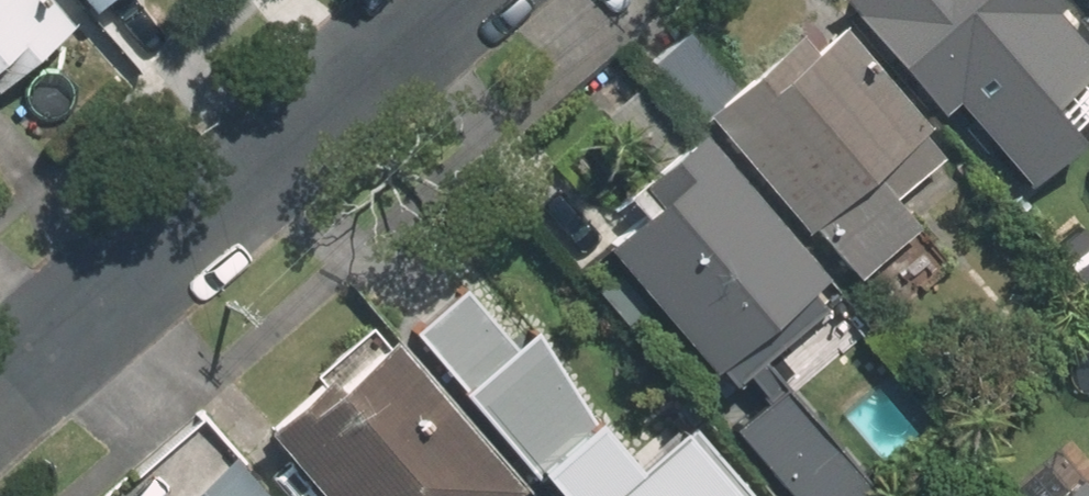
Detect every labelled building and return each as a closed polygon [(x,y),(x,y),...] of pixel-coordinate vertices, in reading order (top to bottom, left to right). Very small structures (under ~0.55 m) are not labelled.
[(59,30),(30,0),(0,0),(0,86),(59,30)] [(79,18),(100,0),(64,0),(79,18)] [(1016,186),(1063,141),(1035,111),(1088,60),(1031,0),(824,0),(821,3),(929,118),(941,107),(1016,186)] [(1088,13),(1088,0),(1078,0),(1088,13)] [(689,121),(847,285),(908,227),(883,202),(935,152),(819,32),(795,55),(777,36),(689,121)] [(713,390),(728,376),(759,410),(720,445),(768,495),(851,495),(859,489),(749,369),(827,297),(679,137),(608,202),(623,218),(587,252),(713,390)] [(634,396),(606,421),(457,253),(390,312),(553,495),(722,495),(634,396)] [(302,495),(503,495),(505,494),(369,338),(253,440),(302,495)] [(230,459),(188,495),(263,495),(230,459)] [(1071,477),(1051,495),(1088,495),(1071,477)]
